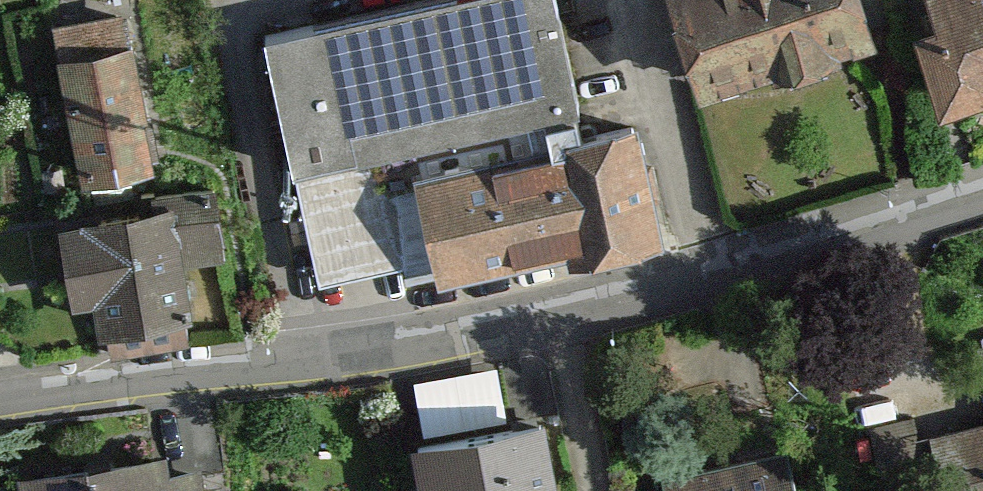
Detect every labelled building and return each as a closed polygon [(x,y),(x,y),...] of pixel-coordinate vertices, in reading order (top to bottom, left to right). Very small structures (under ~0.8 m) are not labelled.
[(406,265),(409,278),(580,241),(583,255),(666,237),(638,112),(580,125),(552,0),(416,0),(326,20),(263,33),(318,284),(406,265)] [(703,88),(877,31),(867,0),(675,0),(703,88)] [(943,102),(982,88),(982,0),(930,0),(935,15),(915,23),(943,102)] [(159,28),(62,43),(82,169),(179,153),(159,28)] [(196,196),(94,210),(112,344),(214,331),(196,196)] [(517,412),(505,356),(421,374),(433,430),(517,412)] [(542,417),(415,440),(424,490),(555,490),(542,417)] [(946,434),(960,490),(982,490),(982,424),(946,434)] [(21,490),(203,490),(201,469),(171,472),(169,456),(19,471),(21,490)] [(668,490),(792,490),(785,456),(666,481),(668,490)]
